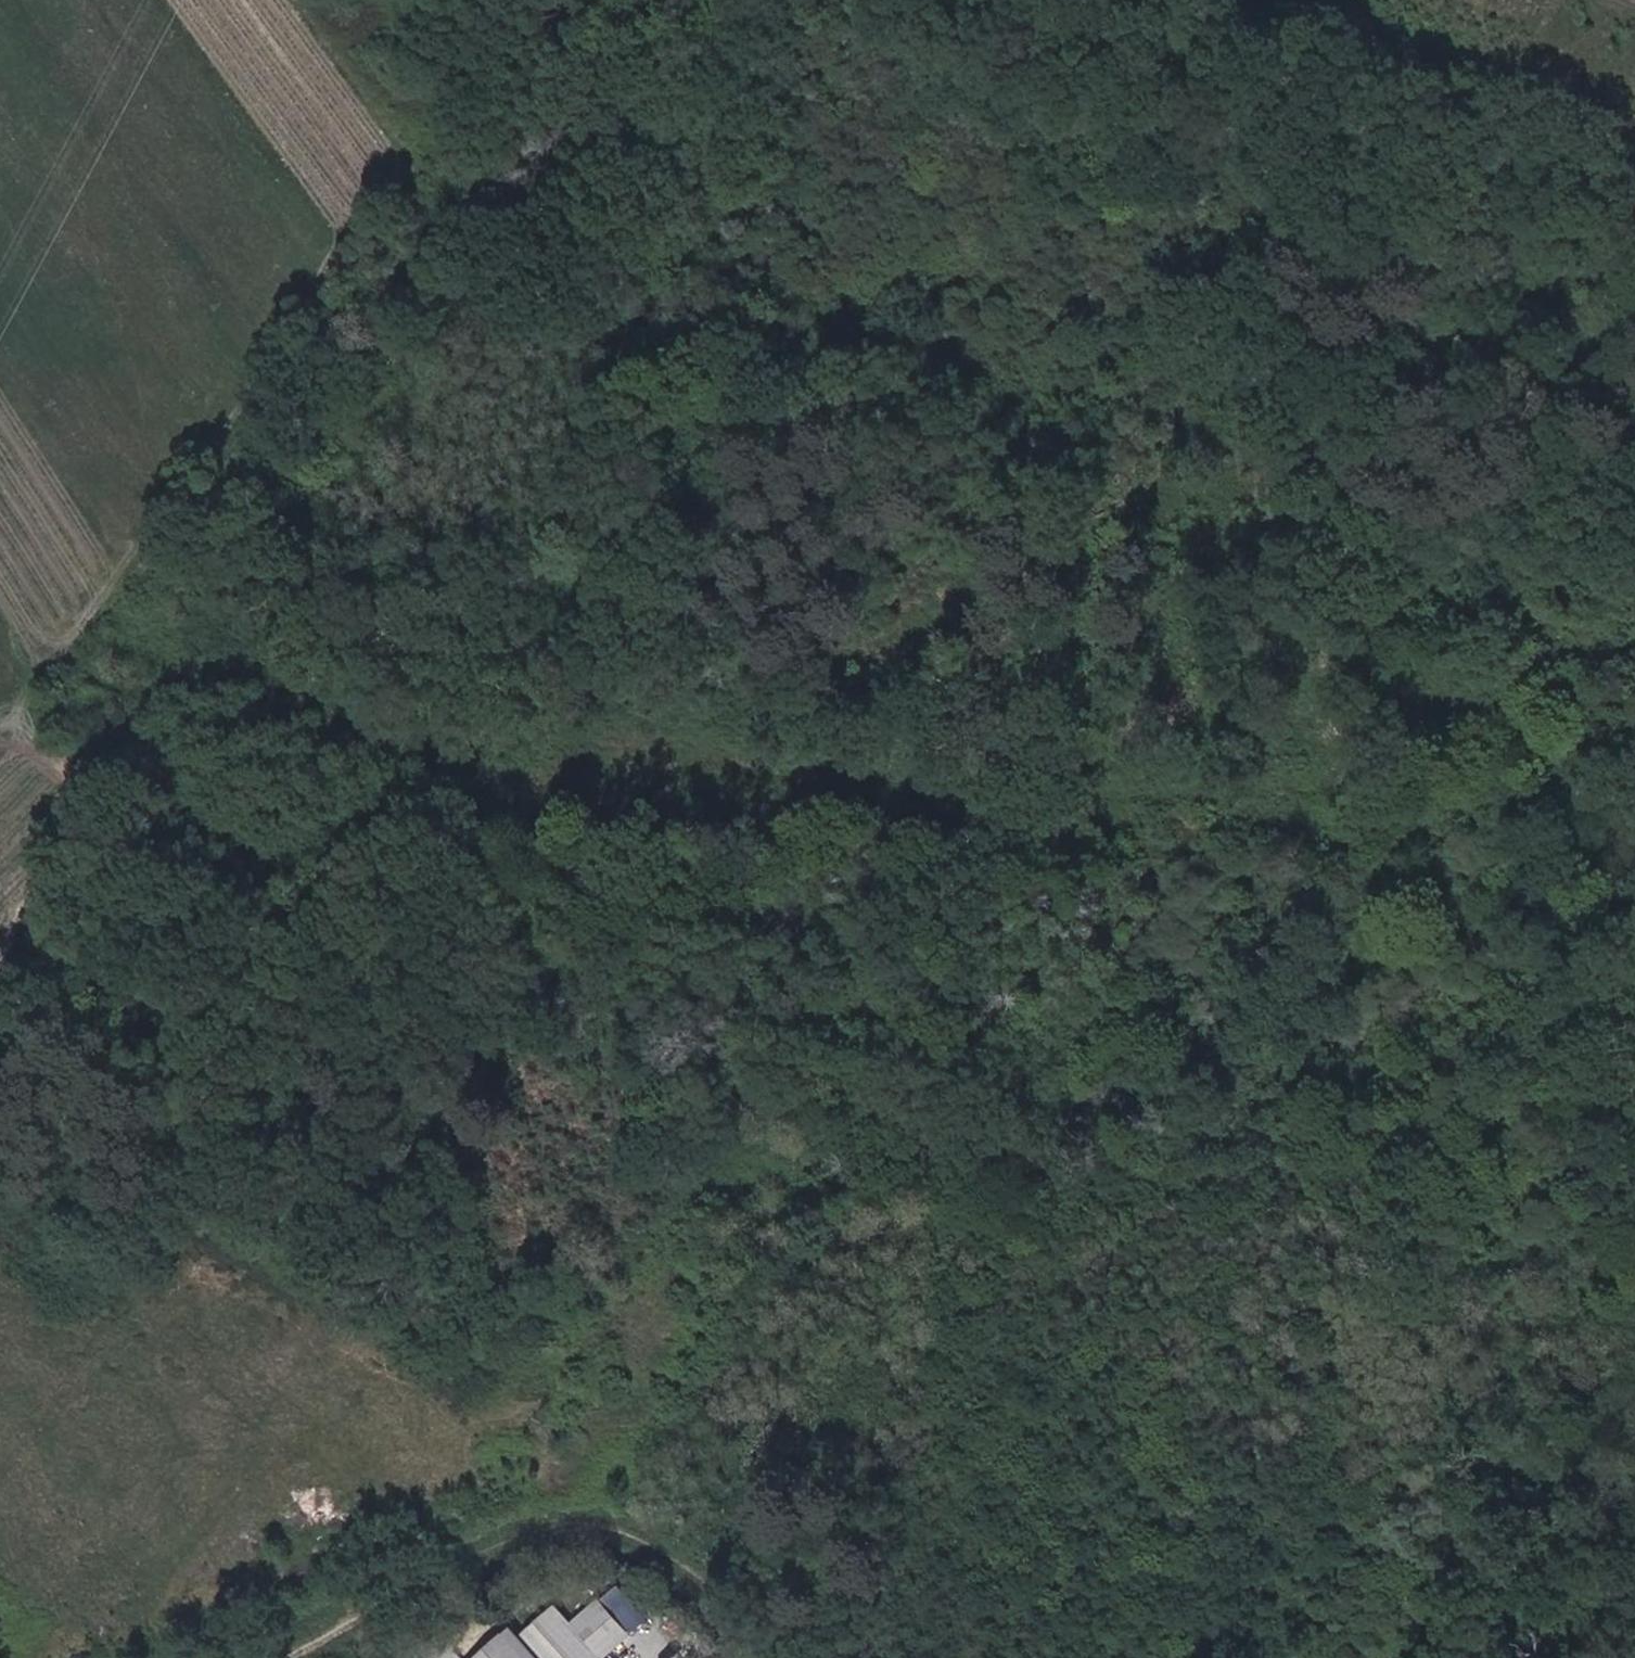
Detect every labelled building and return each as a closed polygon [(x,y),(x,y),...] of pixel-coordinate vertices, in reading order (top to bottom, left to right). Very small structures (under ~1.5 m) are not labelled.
[(621,1632),(589,1598),(567,1618),(599,1652),(621,1632)] [(548,1609),(515,1640),(503,1628),(471,1657),(592,1657),(548,1609)]
